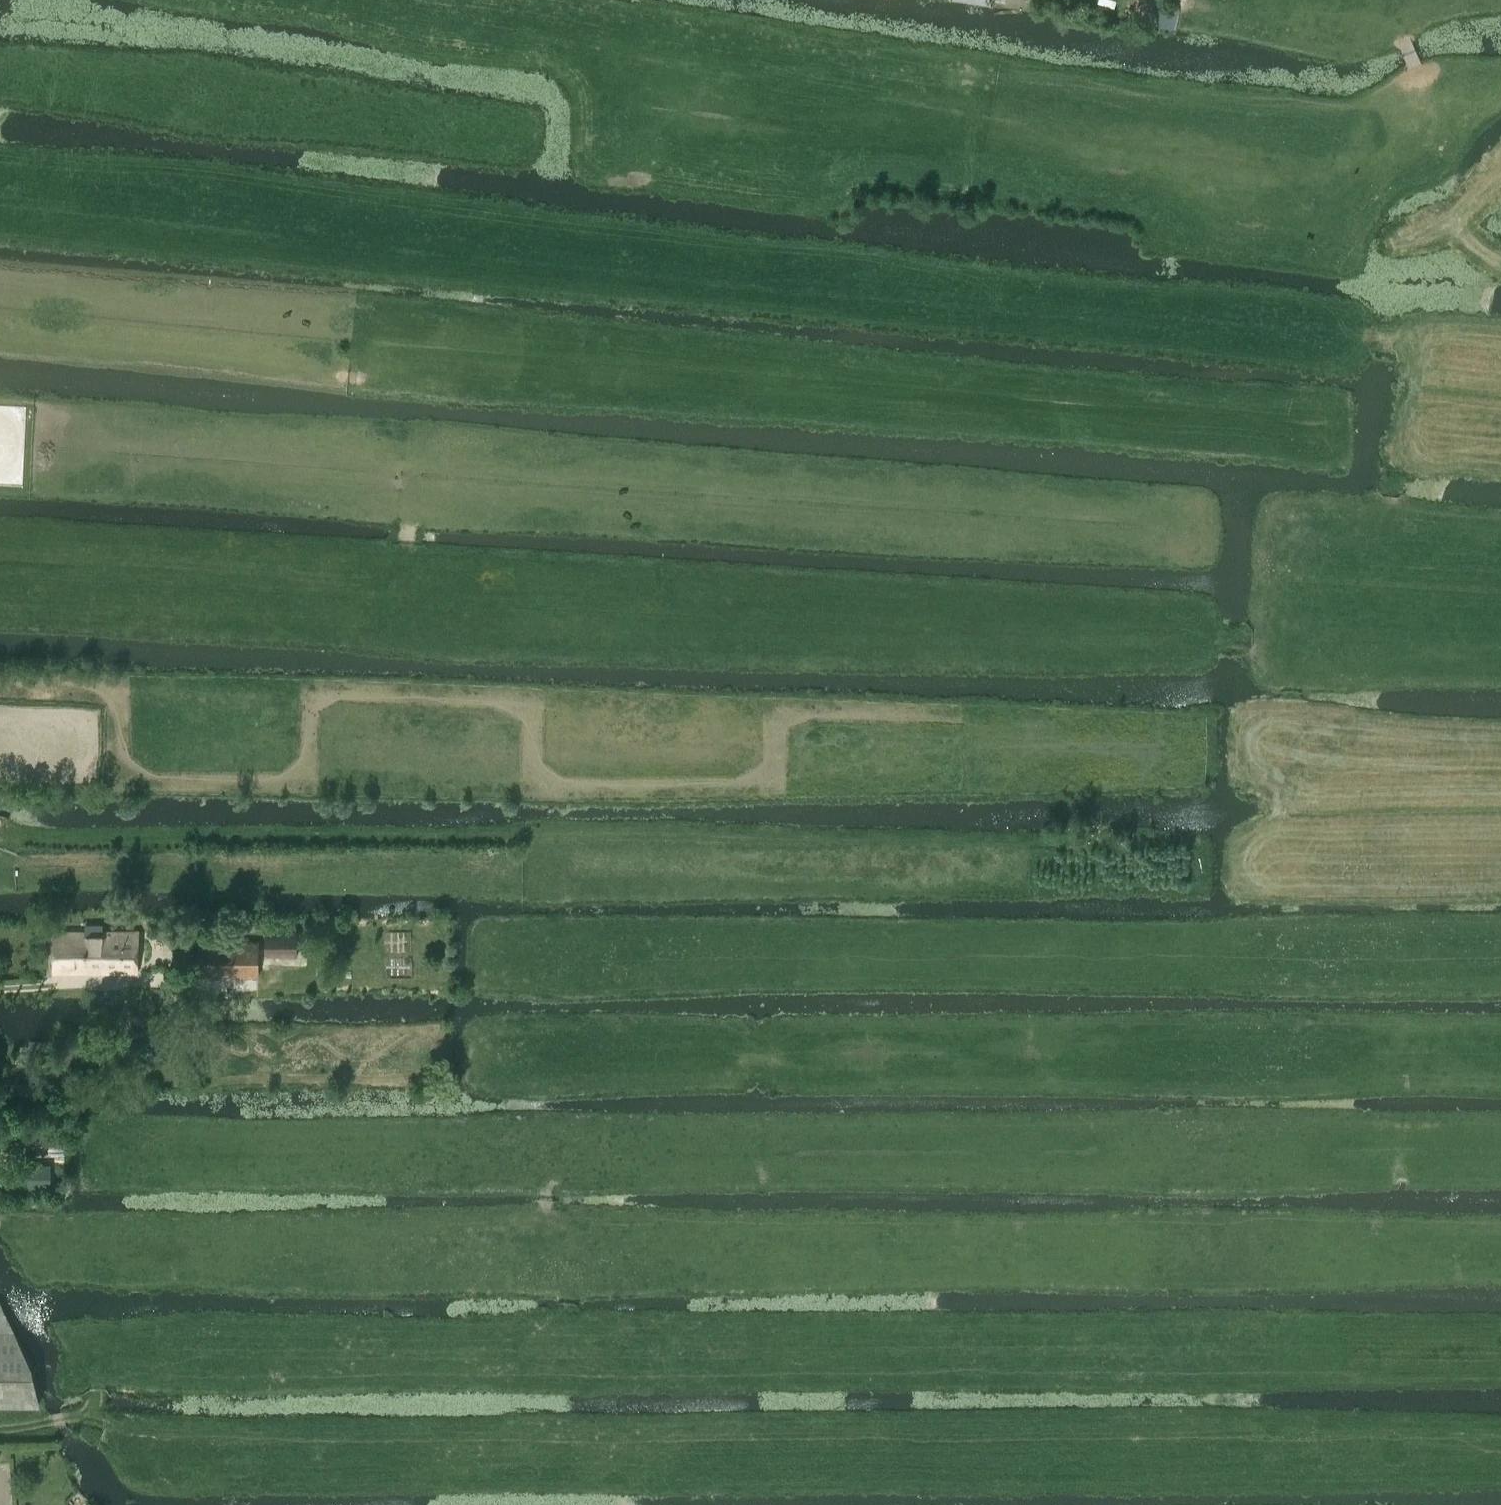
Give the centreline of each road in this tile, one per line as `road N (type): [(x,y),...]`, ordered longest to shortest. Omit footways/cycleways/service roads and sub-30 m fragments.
road 1 (track): [(416,216),(0,167)]

